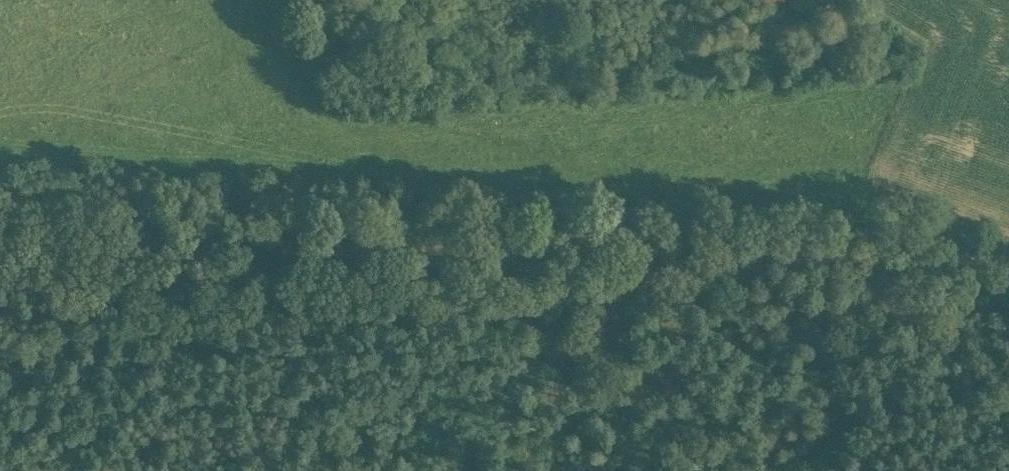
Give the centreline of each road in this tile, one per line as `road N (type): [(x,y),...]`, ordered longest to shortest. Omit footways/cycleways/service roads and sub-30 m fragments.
road 1 (track): [(0,223),(911,245),(1008,256)]

